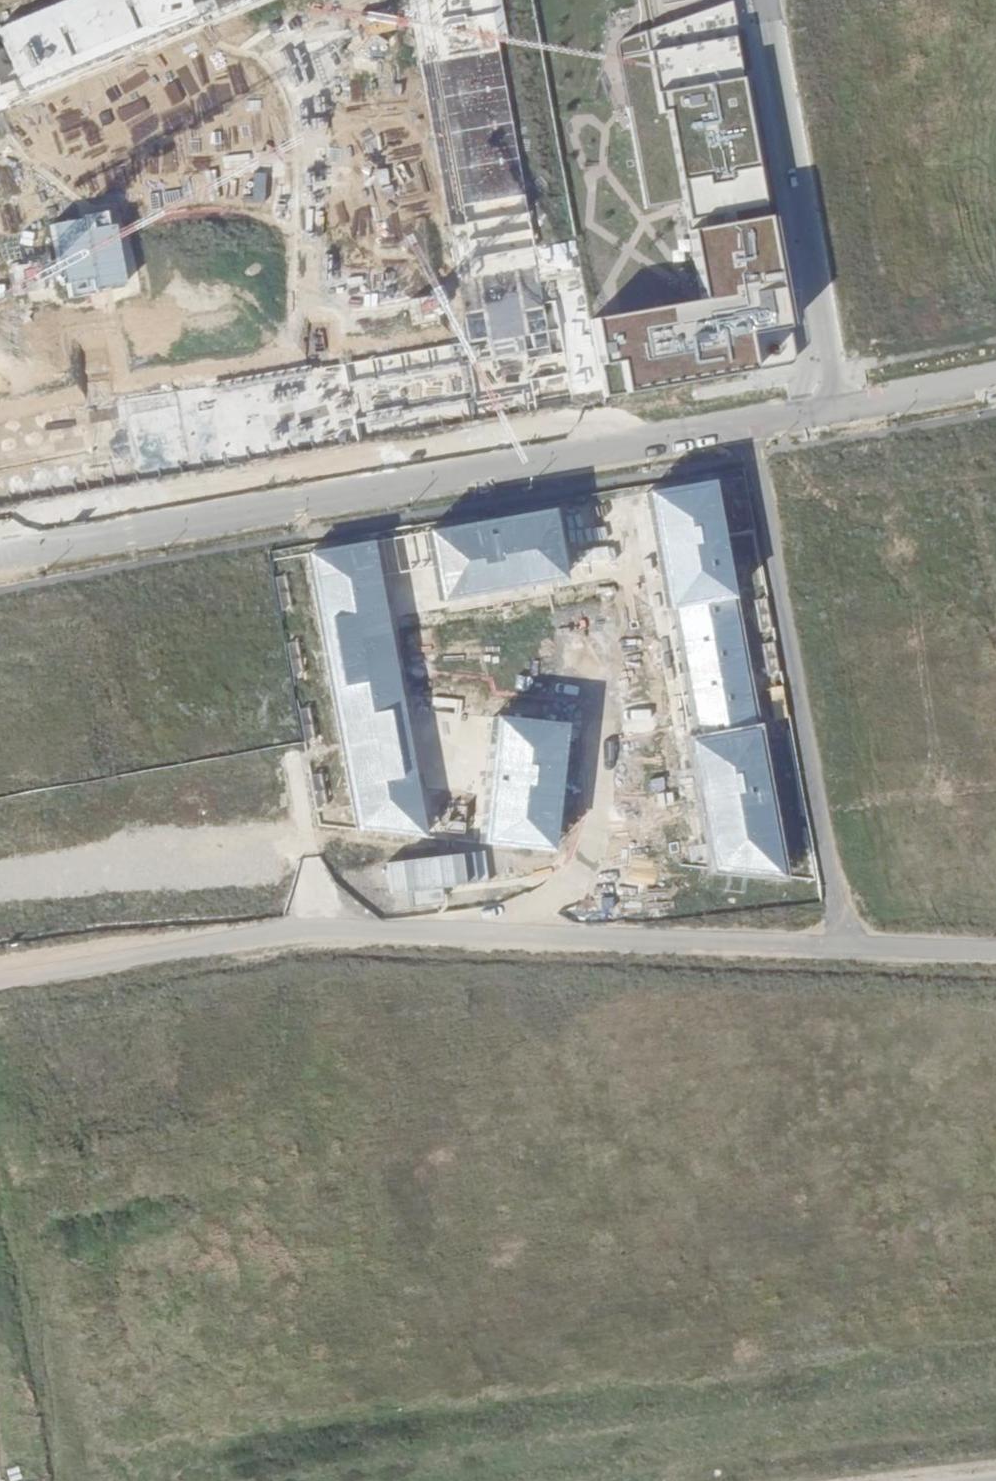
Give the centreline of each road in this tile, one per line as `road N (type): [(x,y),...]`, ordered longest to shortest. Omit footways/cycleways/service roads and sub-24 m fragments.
road 1 (unclassified): [(0,554),(832,410)]
road 2 (residential): [(766,0),(832,410)]
road 3 (unclassified): [(832,410),(995,382)]

